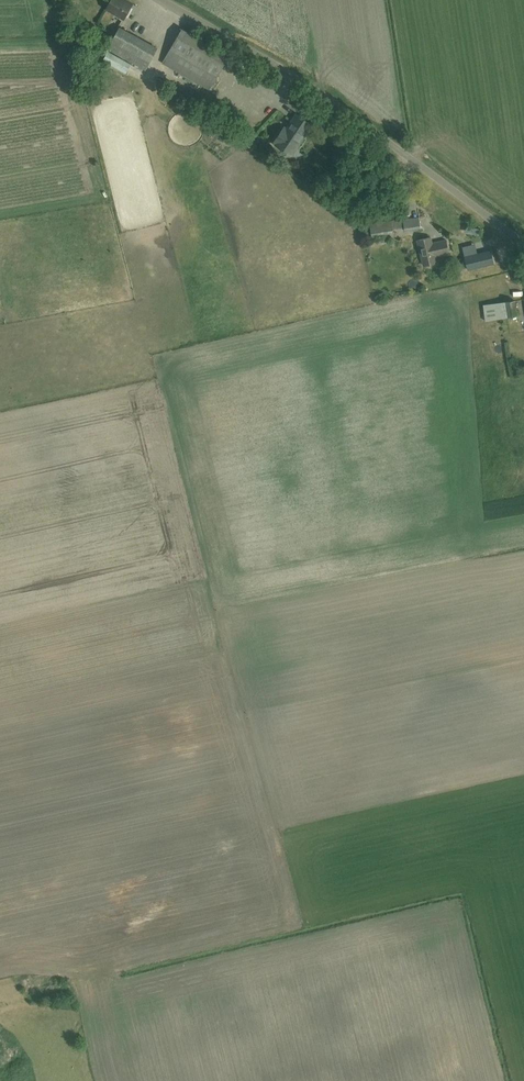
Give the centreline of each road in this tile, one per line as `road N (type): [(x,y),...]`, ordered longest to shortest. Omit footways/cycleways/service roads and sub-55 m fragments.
road 1 (unclassified): [(523,244),(371,128),(165,0)]

